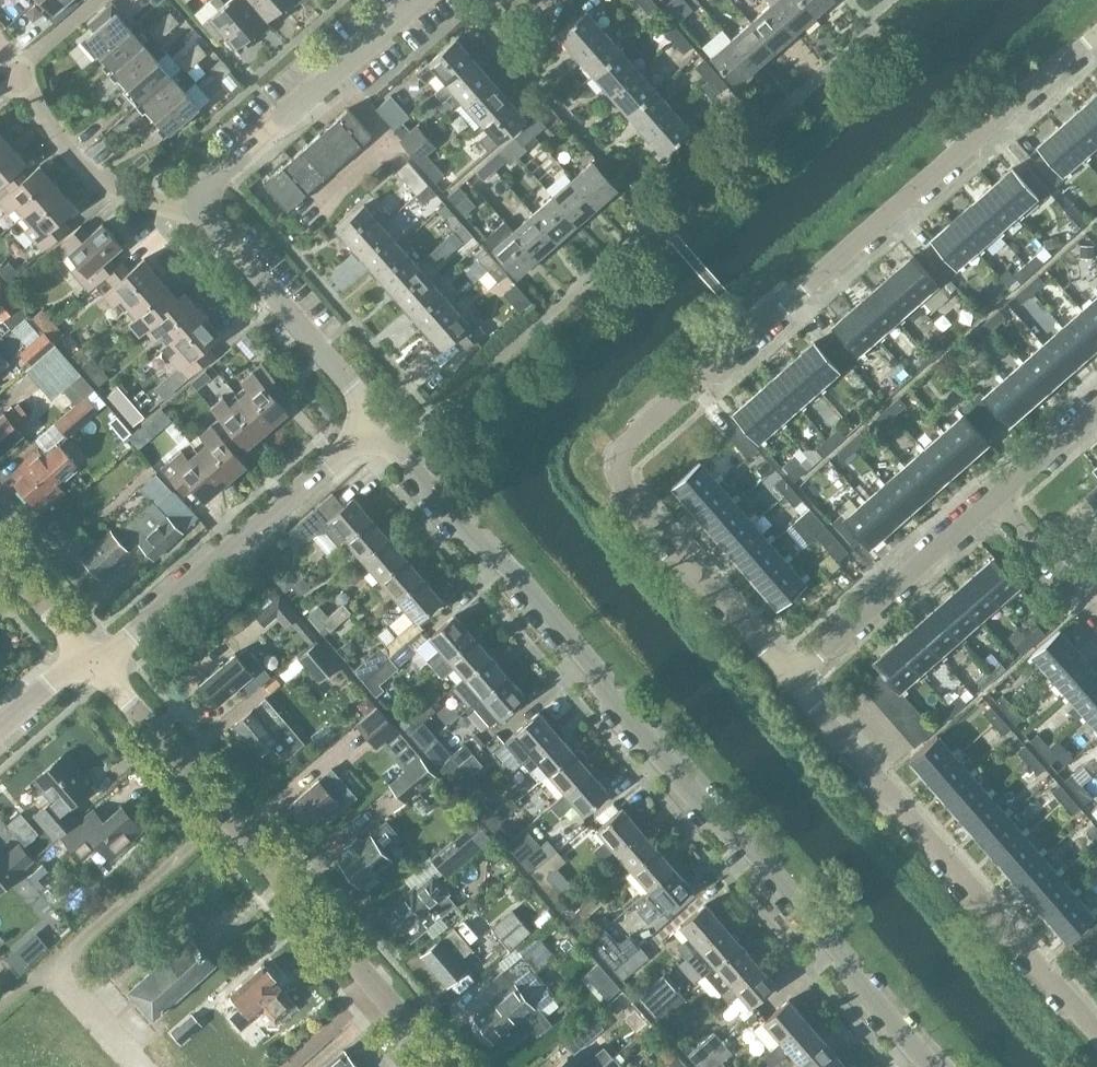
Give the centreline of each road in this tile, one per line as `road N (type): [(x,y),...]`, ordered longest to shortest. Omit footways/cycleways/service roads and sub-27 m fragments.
road 1 (residential): [(798,674),(611,463),(1096,41)]
road 2 (residential): [(368,417),(927,1066)]
road 3 (residential): [(443,1066),(87,662)]
road 4 (residential): [(1096,1032),(798,674)]
road 5 (residential): [(87,662),(368,417)]
road 6 (residential): [(205,219),(218,173),(420,0)]
road 7 (residential): [(205,219),(152,213),(108,187),(0,52)]
road 8 (residential): [(798,674),(1001,501)]
road 9 (residential): [(368,417),(205,219)]
road 10 (residential): [(1001,501),(1096,609)]
road 11 (residential): [(87,662),(0,562)]
road 12 (residential): [(1001,501),(1096,414)]

